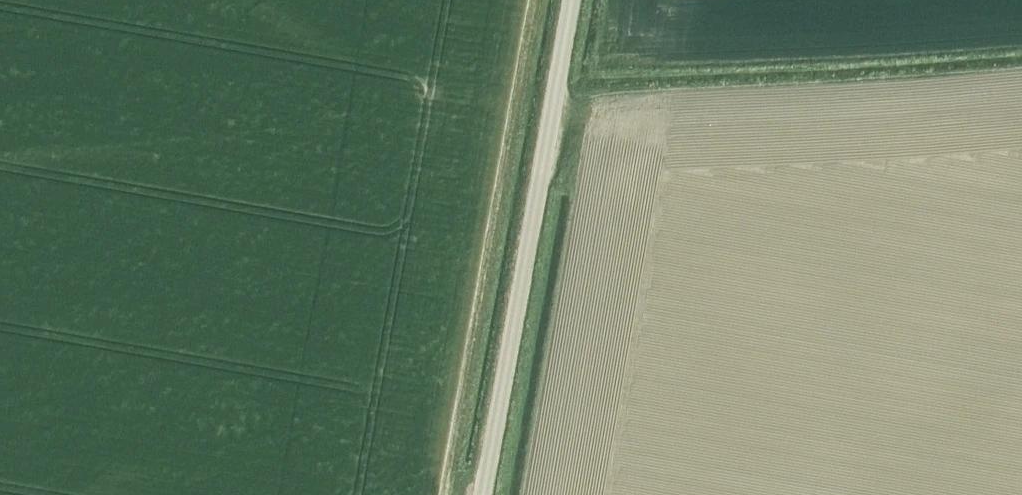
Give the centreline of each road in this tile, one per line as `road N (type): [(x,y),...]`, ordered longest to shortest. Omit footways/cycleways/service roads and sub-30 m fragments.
road 1 (unclassified): [(486,494),(577,0)]

